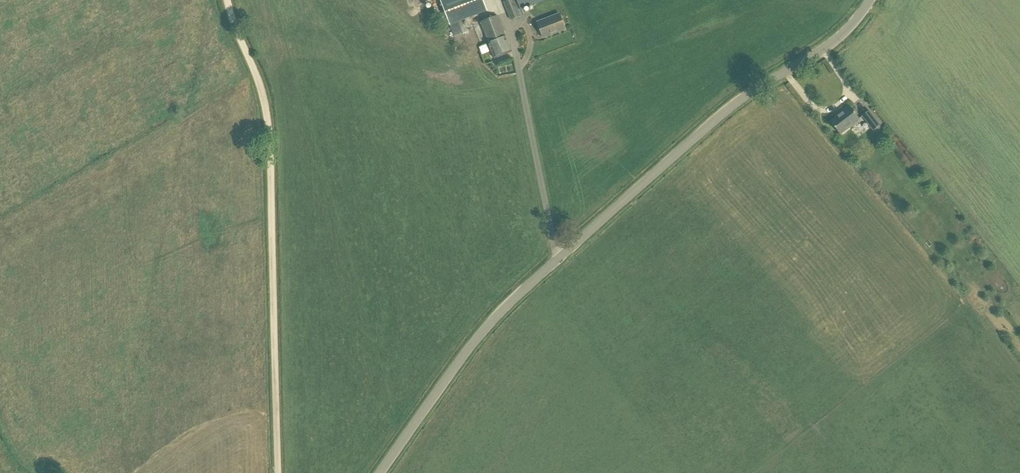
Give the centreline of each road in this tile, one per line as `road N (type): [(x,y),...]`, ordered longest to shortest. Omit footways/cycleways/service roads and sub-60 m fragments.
road 1 (unclassified): [(378,472),(476,333),(742,92),(829,40),(865,0)]
road 2 (track): [(278,472),(267,112),(225,0)]

